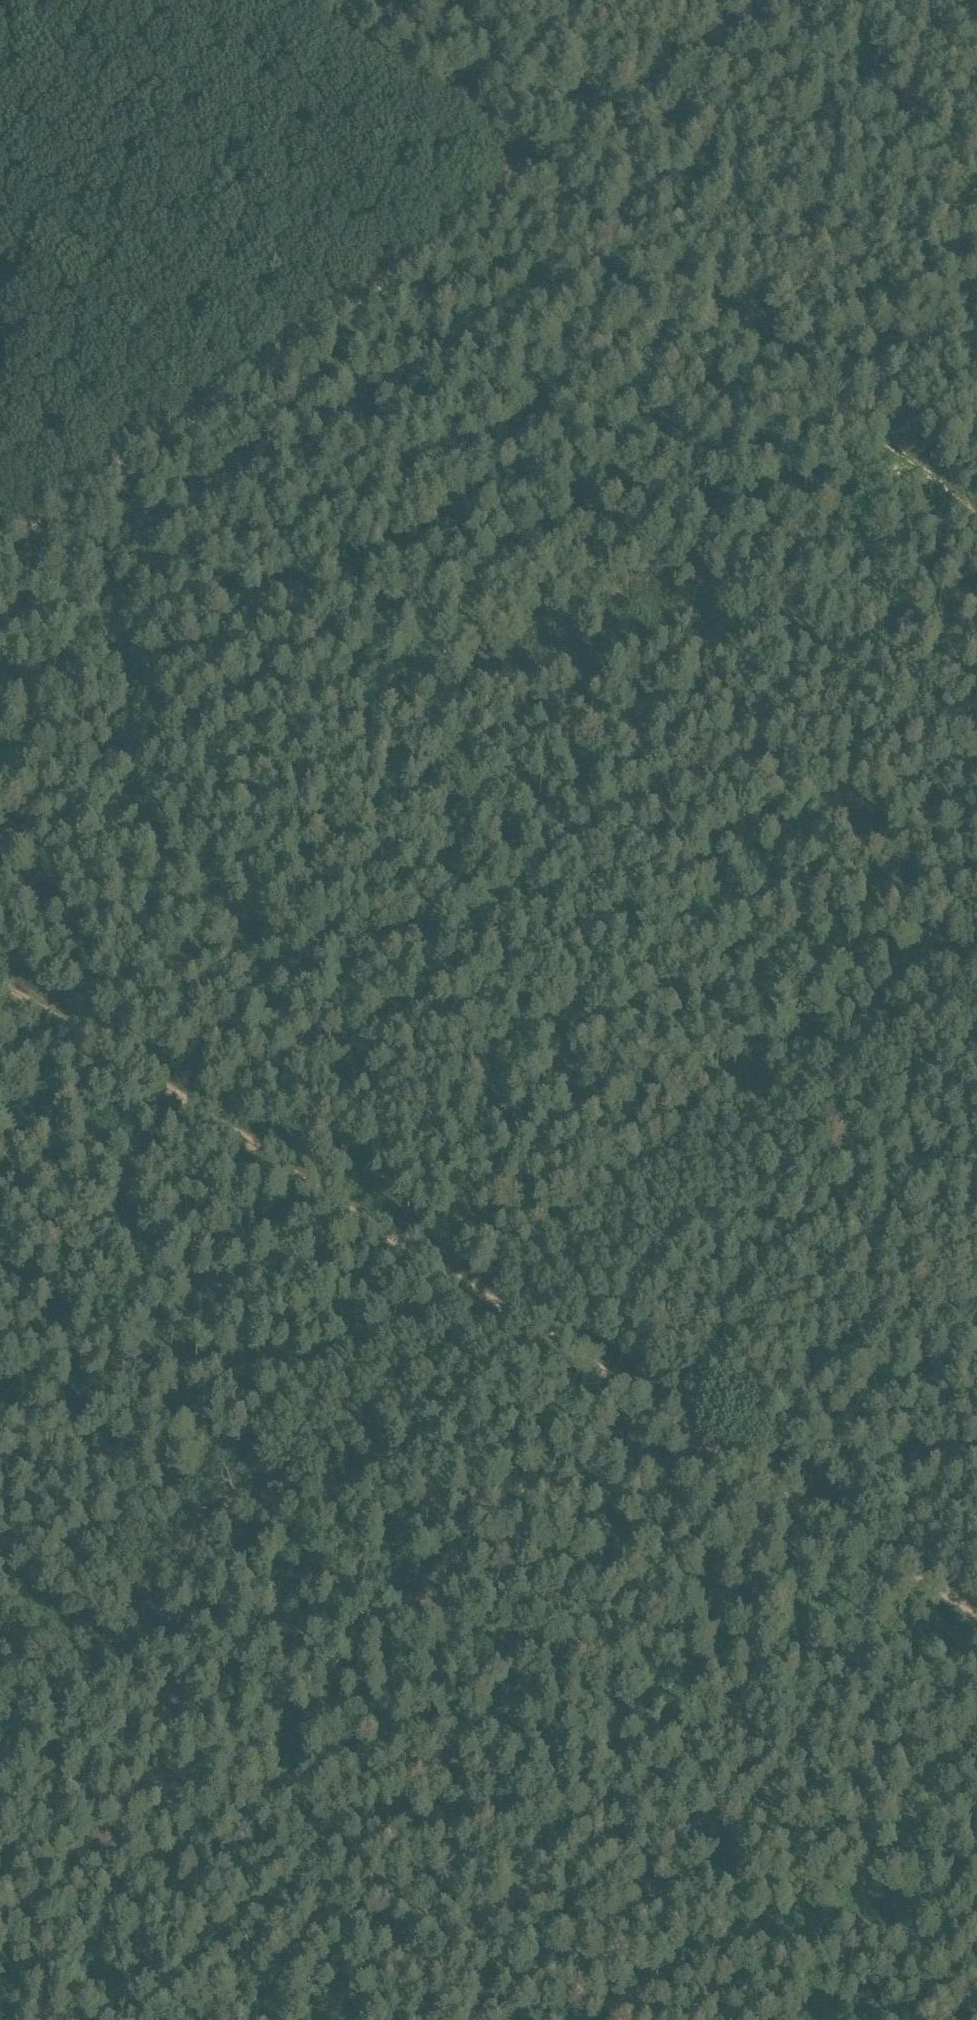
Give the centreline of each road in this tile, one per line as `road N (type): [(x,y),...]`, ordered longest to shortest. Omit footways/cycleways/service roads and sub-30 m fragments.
road 1 (track): [(0,516),(778,0)]
road 2 (track): [(976,505),(251,0)]
road 3 (track): [(976,950),(487,1299)]
road 4 (track): [(487,1299),(0,1650)]
road 5 (track): [(976,1615),(487,1299)]
road 6 (track): [(487,1299),(0,982)]

